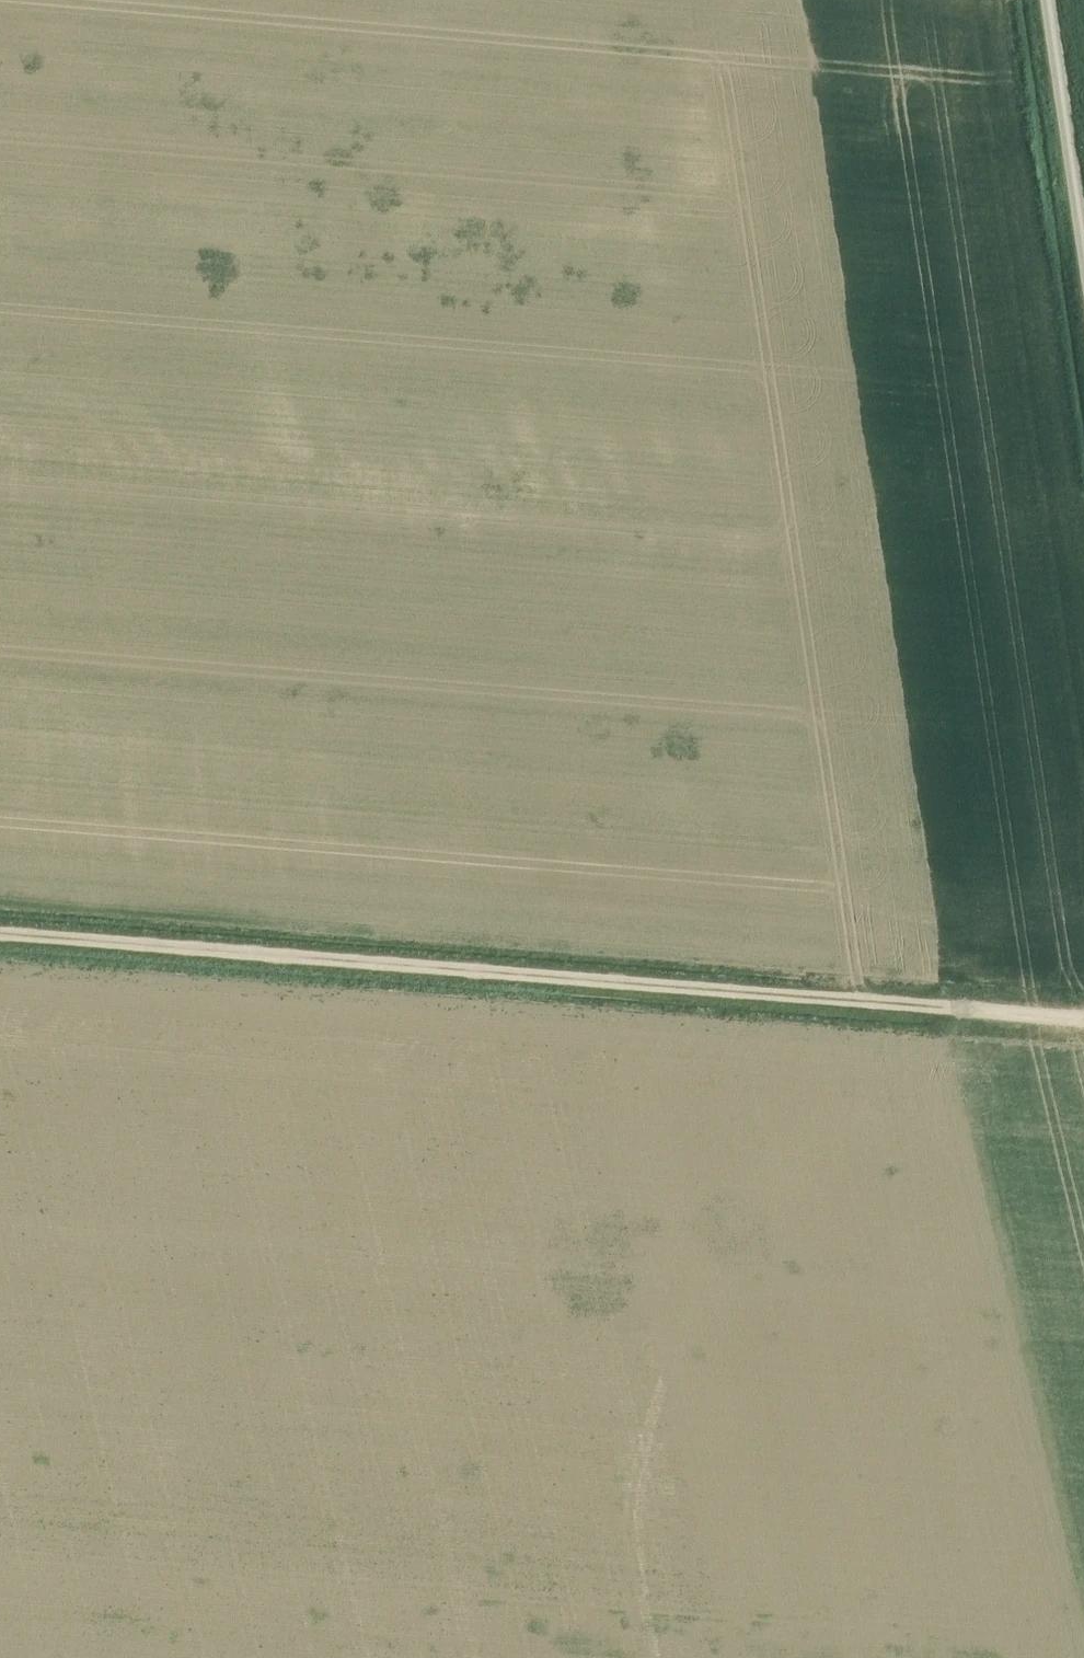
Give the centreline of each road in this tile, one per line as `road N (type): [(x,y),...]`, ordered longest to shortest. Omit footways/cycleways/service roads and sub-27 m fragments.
road 1 (track): [(1083,1022),(0,935)]
road 2 (unclassified): [(1083,256),(1048,0)]

